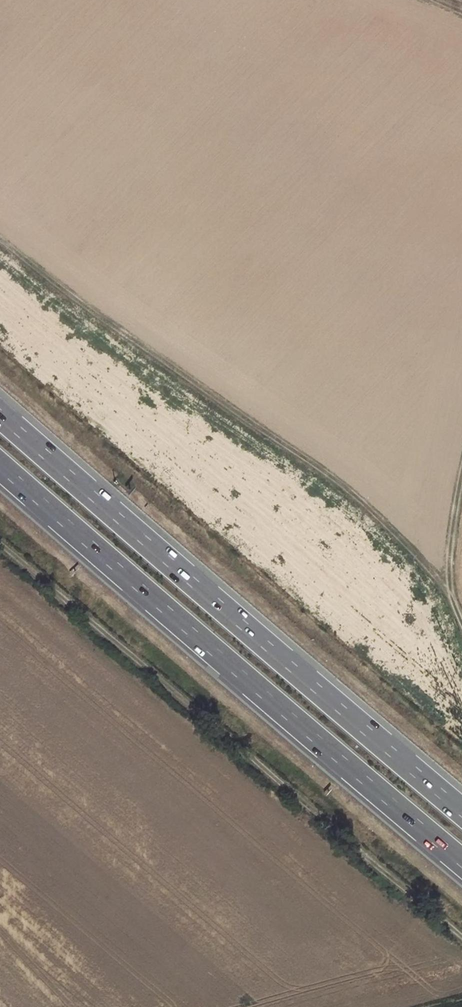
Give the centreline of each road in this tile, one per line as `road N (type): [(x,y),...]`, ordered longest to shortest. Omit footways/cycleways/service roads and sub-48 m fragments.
road 1 (motorway): [(461,812),(0,414)]
road 2 (motorway): [(0,466),(461,863)]
road 3 (track): [(0,545),(461,937)]
road 4 (track): [(449,595),(399,535),(326,471),(0,238)]

